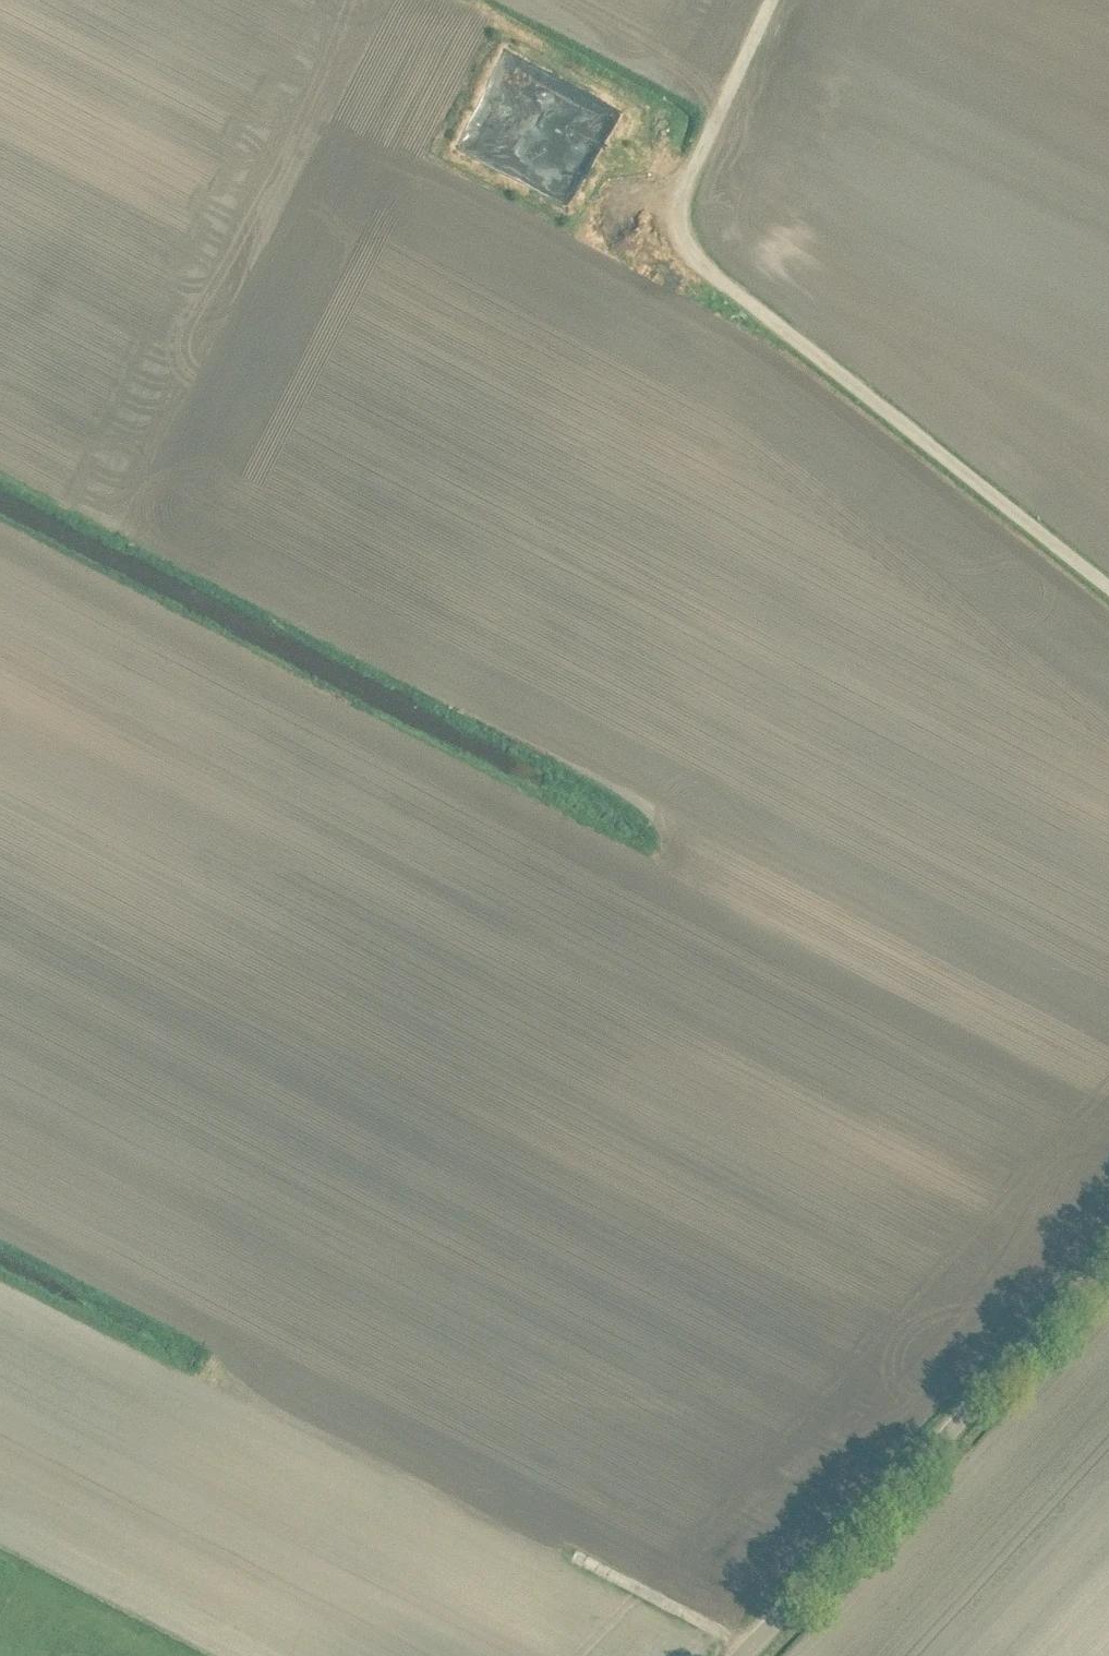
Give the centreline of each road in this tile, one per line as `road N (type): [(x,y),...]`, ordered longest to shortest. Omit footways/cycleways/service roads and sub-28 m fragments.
road 1 (unclassified): [(744,1655),(1108,1264)]

